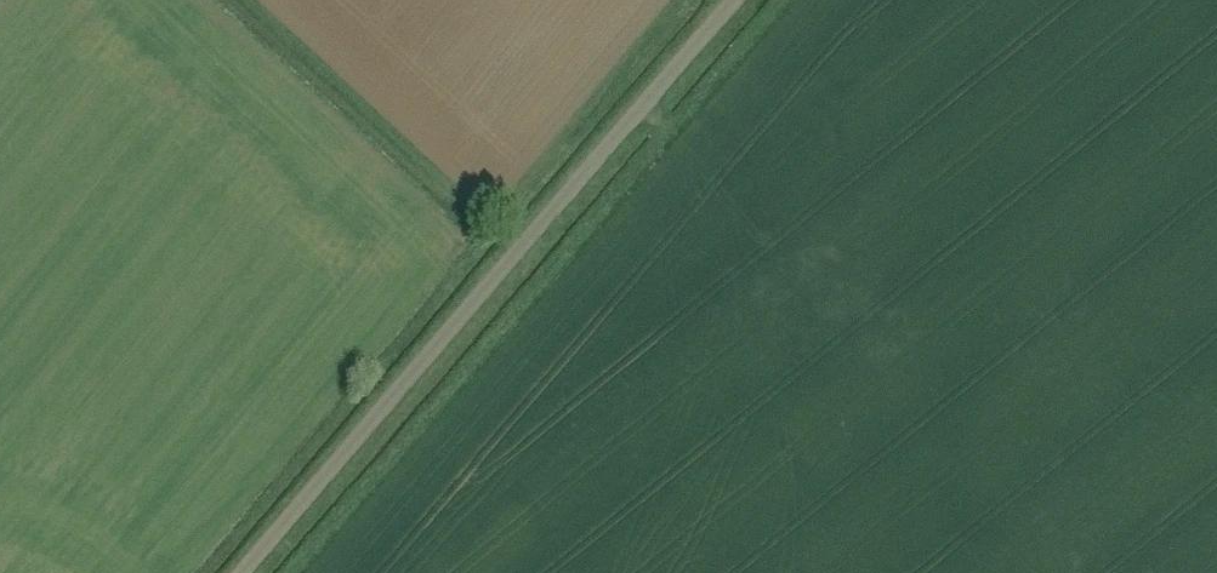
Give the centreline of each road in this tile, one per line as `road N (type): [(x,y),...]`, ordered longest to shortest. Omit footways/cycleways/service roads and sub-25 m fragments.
road 1 (unclassified): [(245,572),(734,0)]

